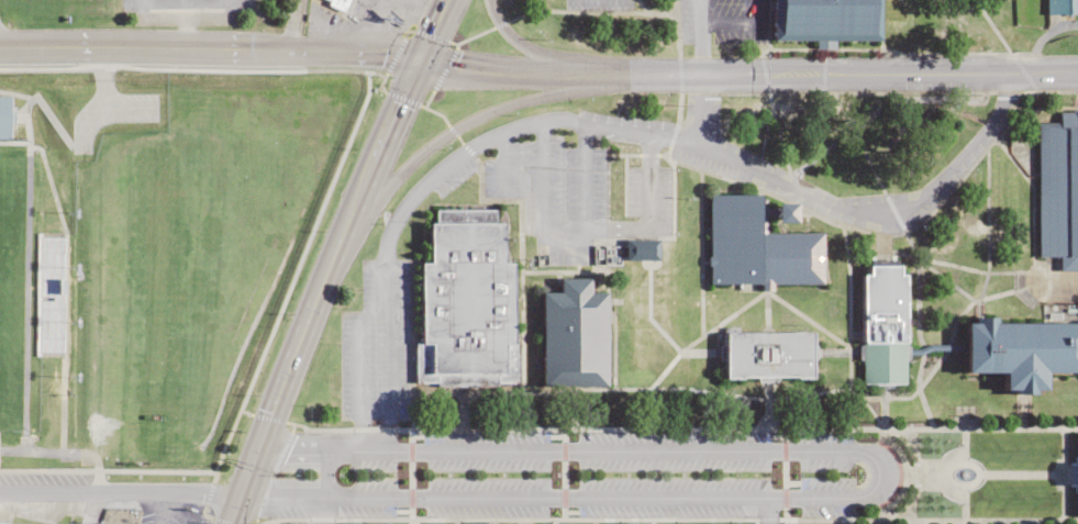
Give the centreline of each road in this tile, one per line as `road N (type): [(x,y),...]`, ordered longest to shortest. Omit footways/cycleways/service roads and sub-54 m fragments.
road 1 (residential): [(237,497),(864,497),(882,475),(857,448),(257,446)]
road 2 (secondary): [(1077,72),(613,76),(509,73),(380,54),(0,50)]
road 3 (residential): [(1013,73),(998,112),(922,196),(897,209),(830,203),(692,144),(564,119),(516,125),(476,144),(415,189),(385,236),(391,447)]
road 4 (secondary): [(227,523),(331,259),(448,0)]
road 5 (secondary): [(331,259),(387,183),(443,135),(514,101),(645,75)]
road 6 (residential): [(0,495),(237,497)]
road 7 (secondary): [(613,76),(518,41),(488,0)]

